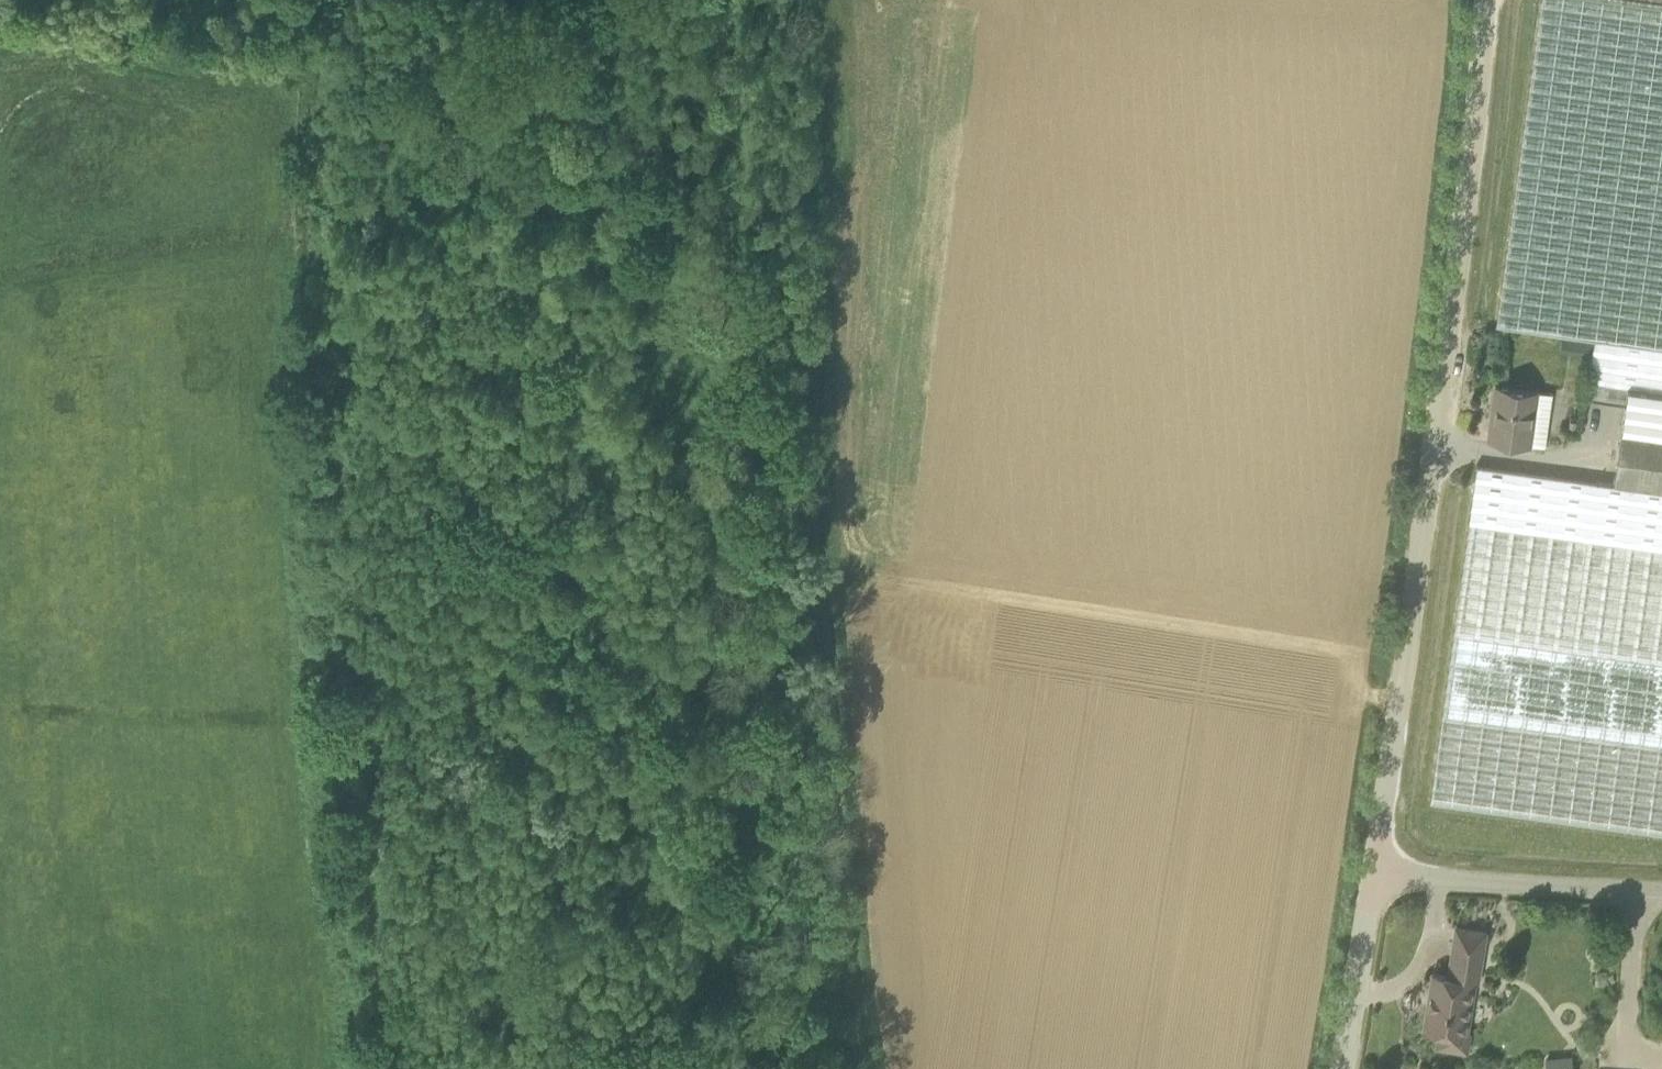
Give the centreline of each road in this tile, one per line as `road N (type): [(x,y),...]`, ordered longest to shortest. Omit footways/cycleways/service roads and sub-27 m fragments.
road 1 (unclassified): [(1372,872),(1451,333),(1486,0)]
road 2 (unclassified): [(1661,890),(1372,872)]
road 3 (unclassified): [(1342,1068),(1372,872)]

